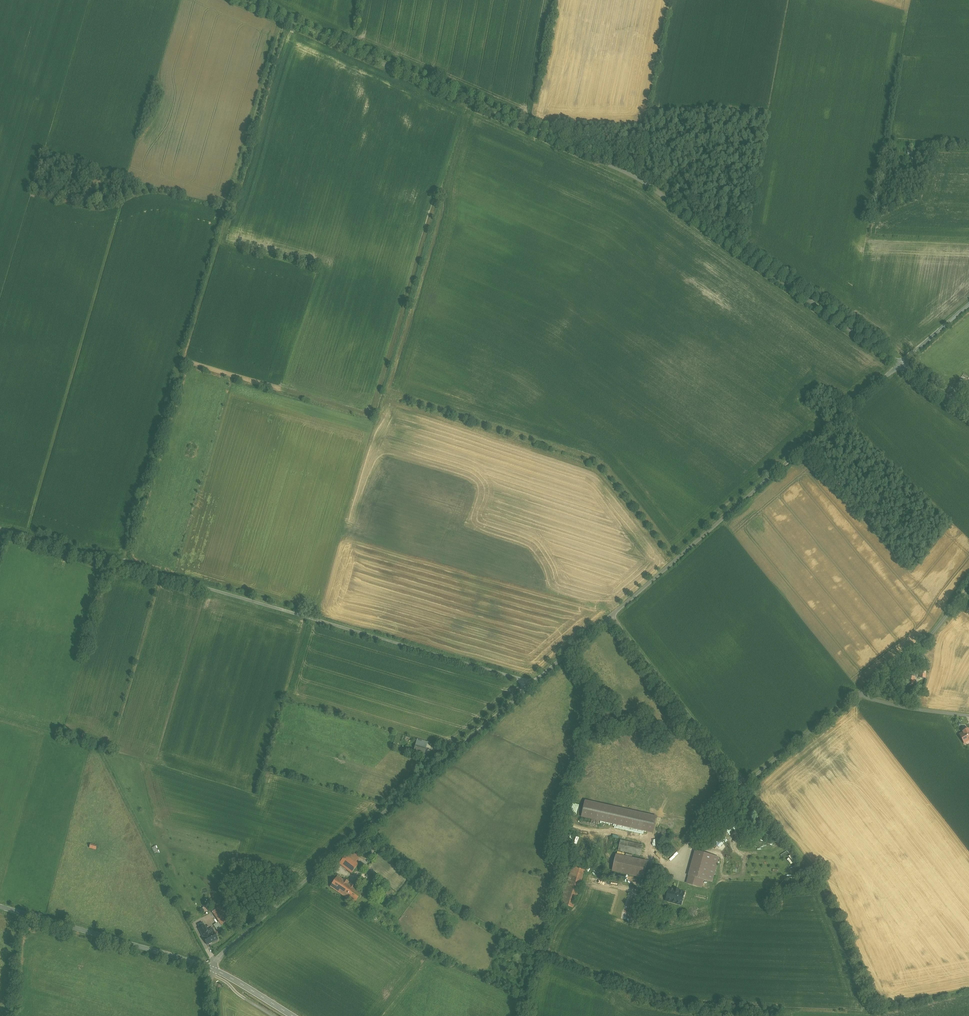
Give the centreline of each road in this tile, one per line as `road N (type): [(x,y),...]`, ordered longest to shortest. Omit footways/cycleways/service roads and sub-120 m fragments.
road 1 (unclassified): [(901,365),(635,178),(239,0)]
road 2 (track): [(286,22),(233,189),(138,566)]
road 3 (unclassified): [(612,616),(228,948),(213,969)]
road 4 (unclassified): [(612,616),(752,779),(929,637),(968,591)]
road 5 (track): [(138,566),(533,683)]
road 6 (unclassified): [(901,365),(612,616)]
road 7 (tertiary): [(213,969),(0,905)]
road 8 (track): [(0,527),(138,566)]

